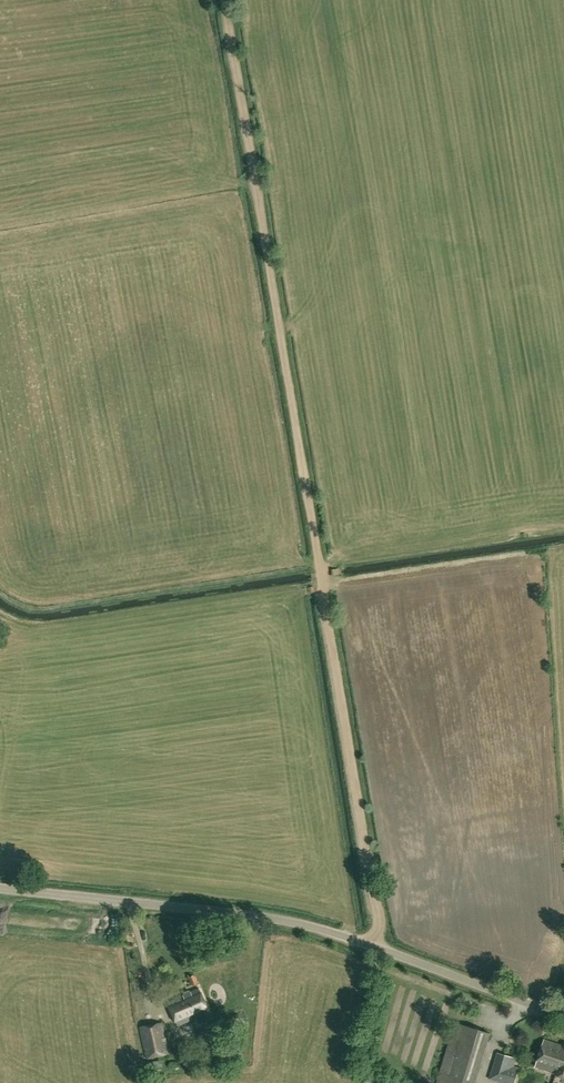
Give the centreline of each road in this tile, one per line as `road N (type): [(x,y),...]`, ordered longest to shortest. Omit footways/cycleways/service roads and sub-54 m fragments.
road 1 (track): [(372,946),(379,917),(226,0)]
road 2 (unclassified): [(563,1017),(372,946),(265,917),(0,889)]

